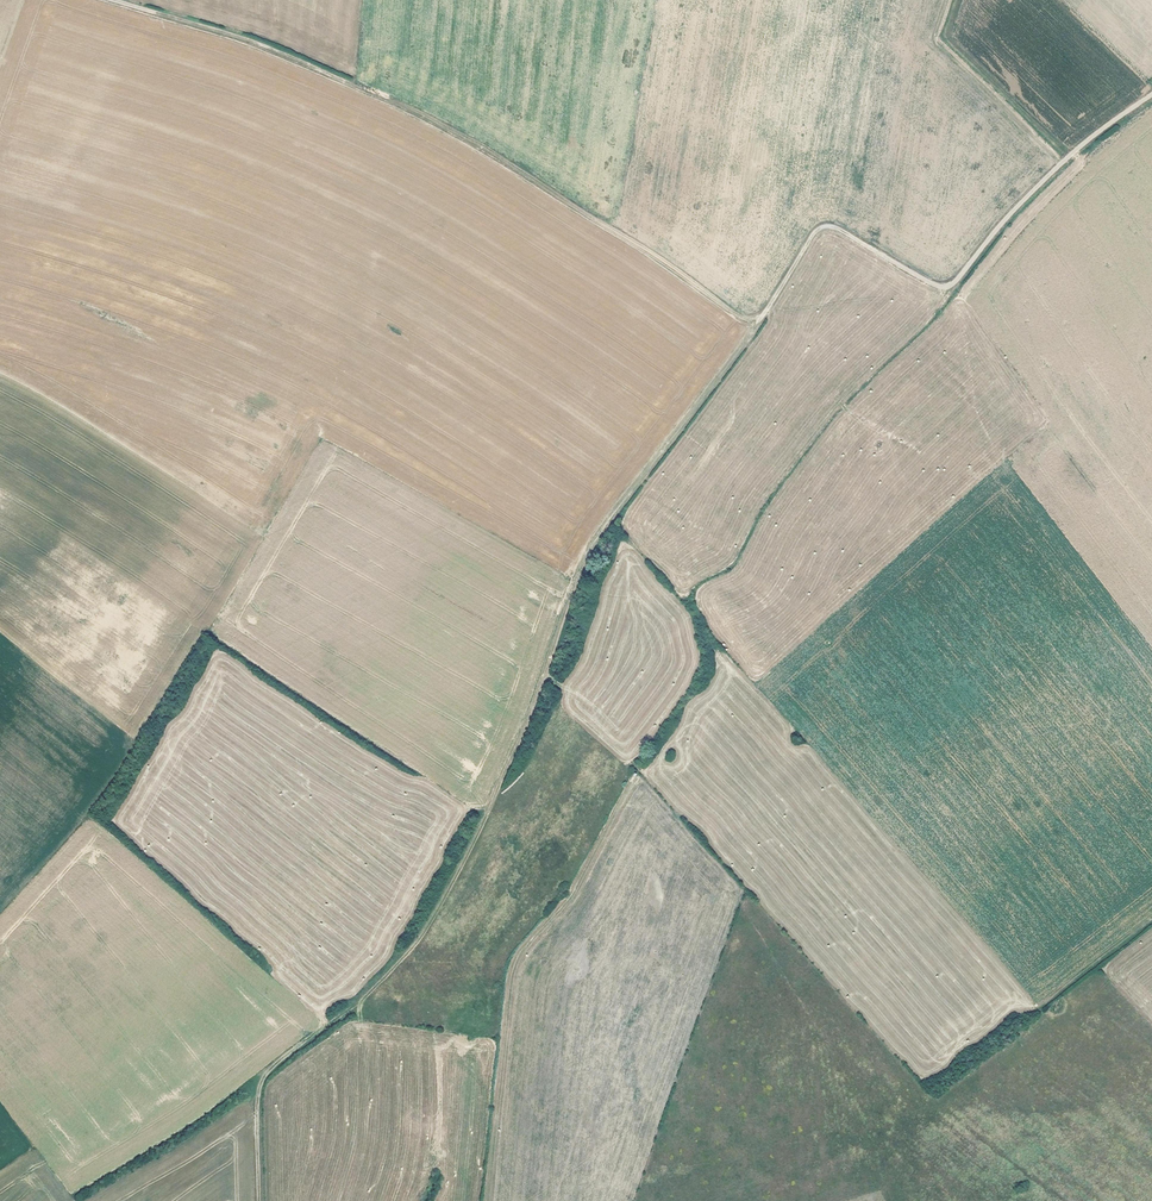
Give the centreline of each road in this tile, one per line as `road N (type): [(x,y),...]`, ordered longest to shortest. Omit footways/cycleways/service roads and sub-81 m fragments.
road 1 (track): [(117,0),(259,44),(380,94),(495,156),(749,316),(774,300),(825,226),(932,282),(952,283),(1039,185),(1151,94)]
road 2 (track): [(259,1200),(262,1080),(373,990),(429,925),(481,828),(590,546),(774,300)]

